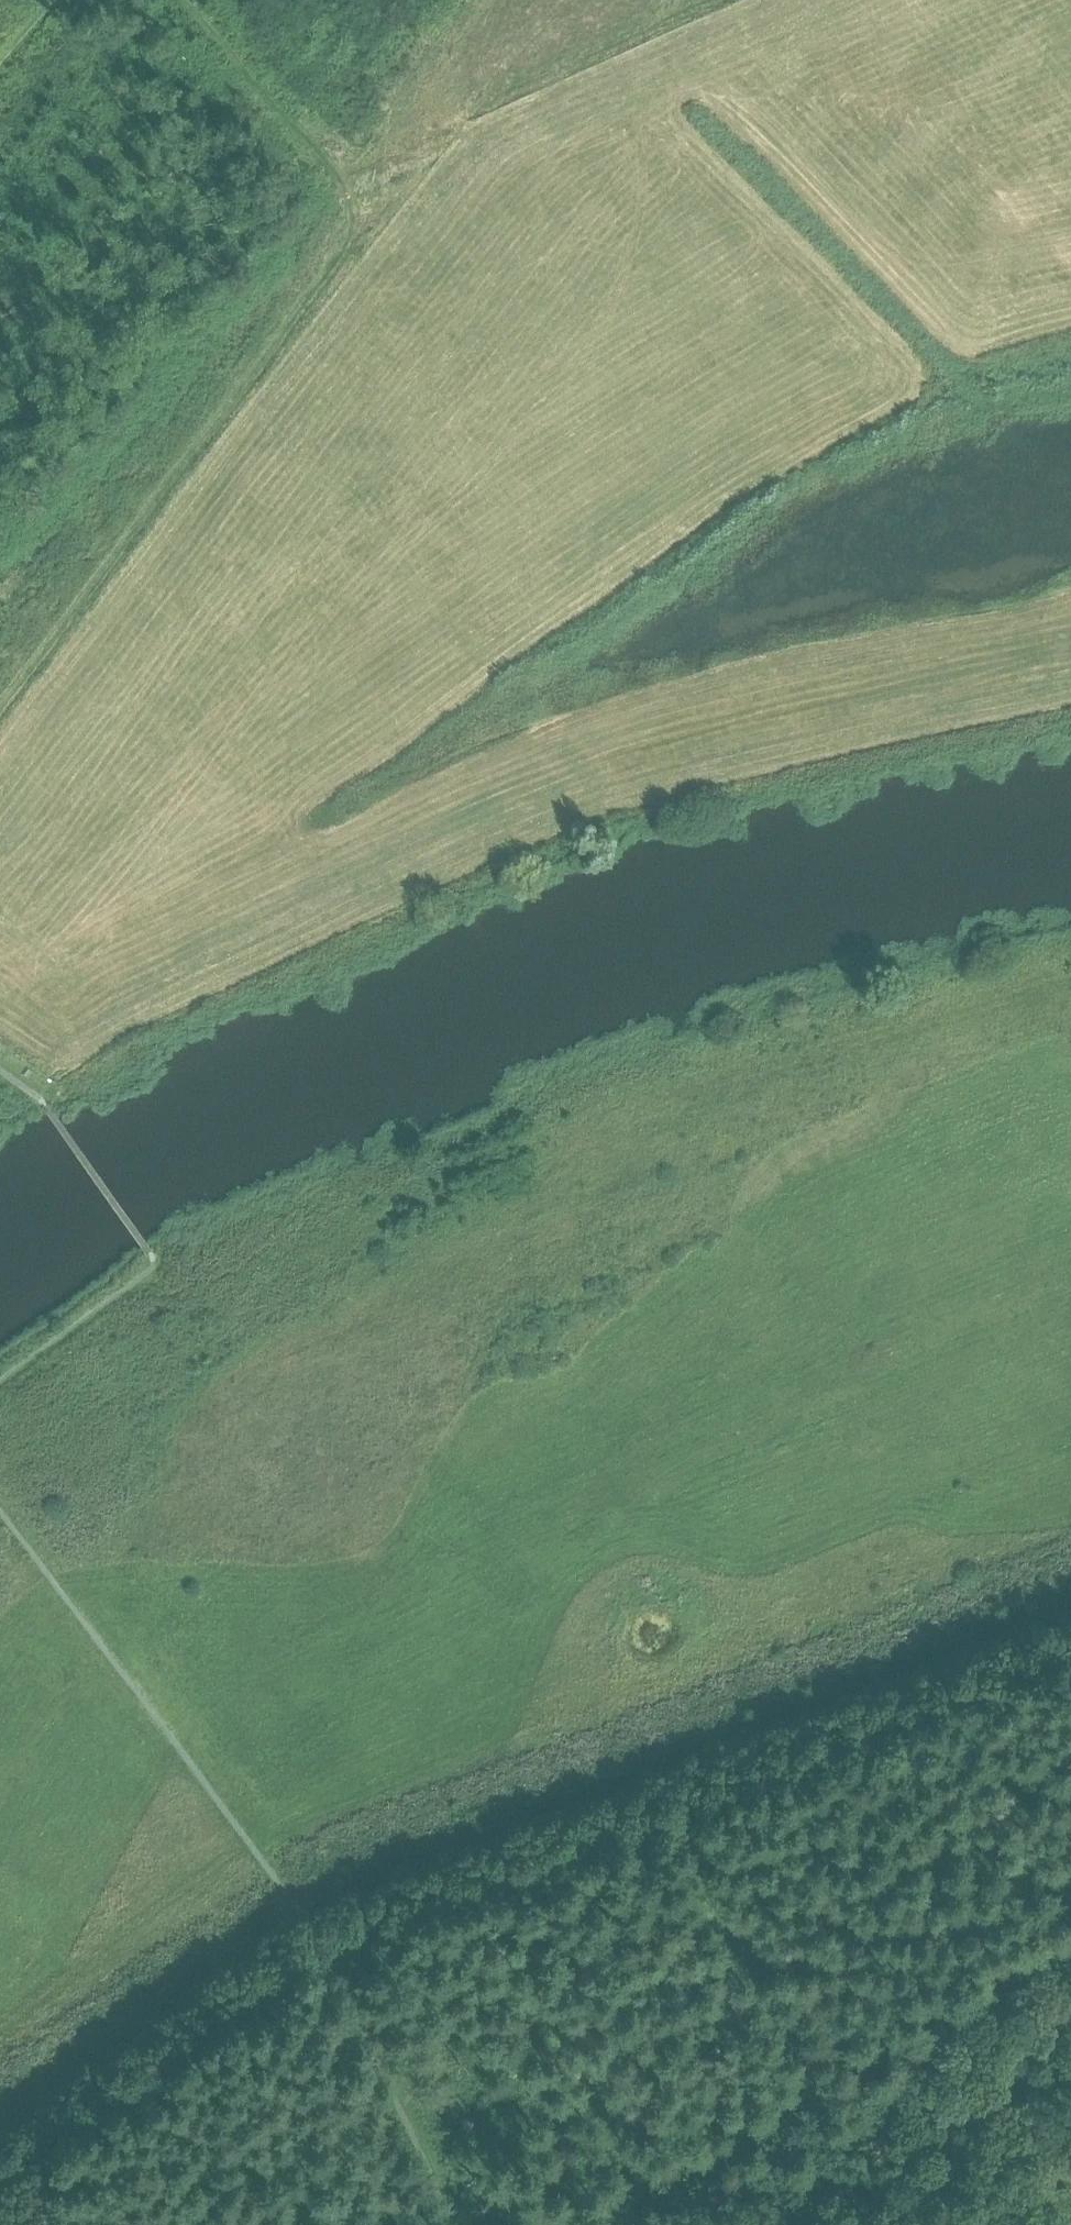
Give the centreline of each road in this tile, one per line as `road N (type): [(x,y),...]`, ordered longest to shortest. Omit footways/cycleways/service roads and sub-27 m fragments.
road 1 (track): [(0,517),(319,213),(773,0)]

